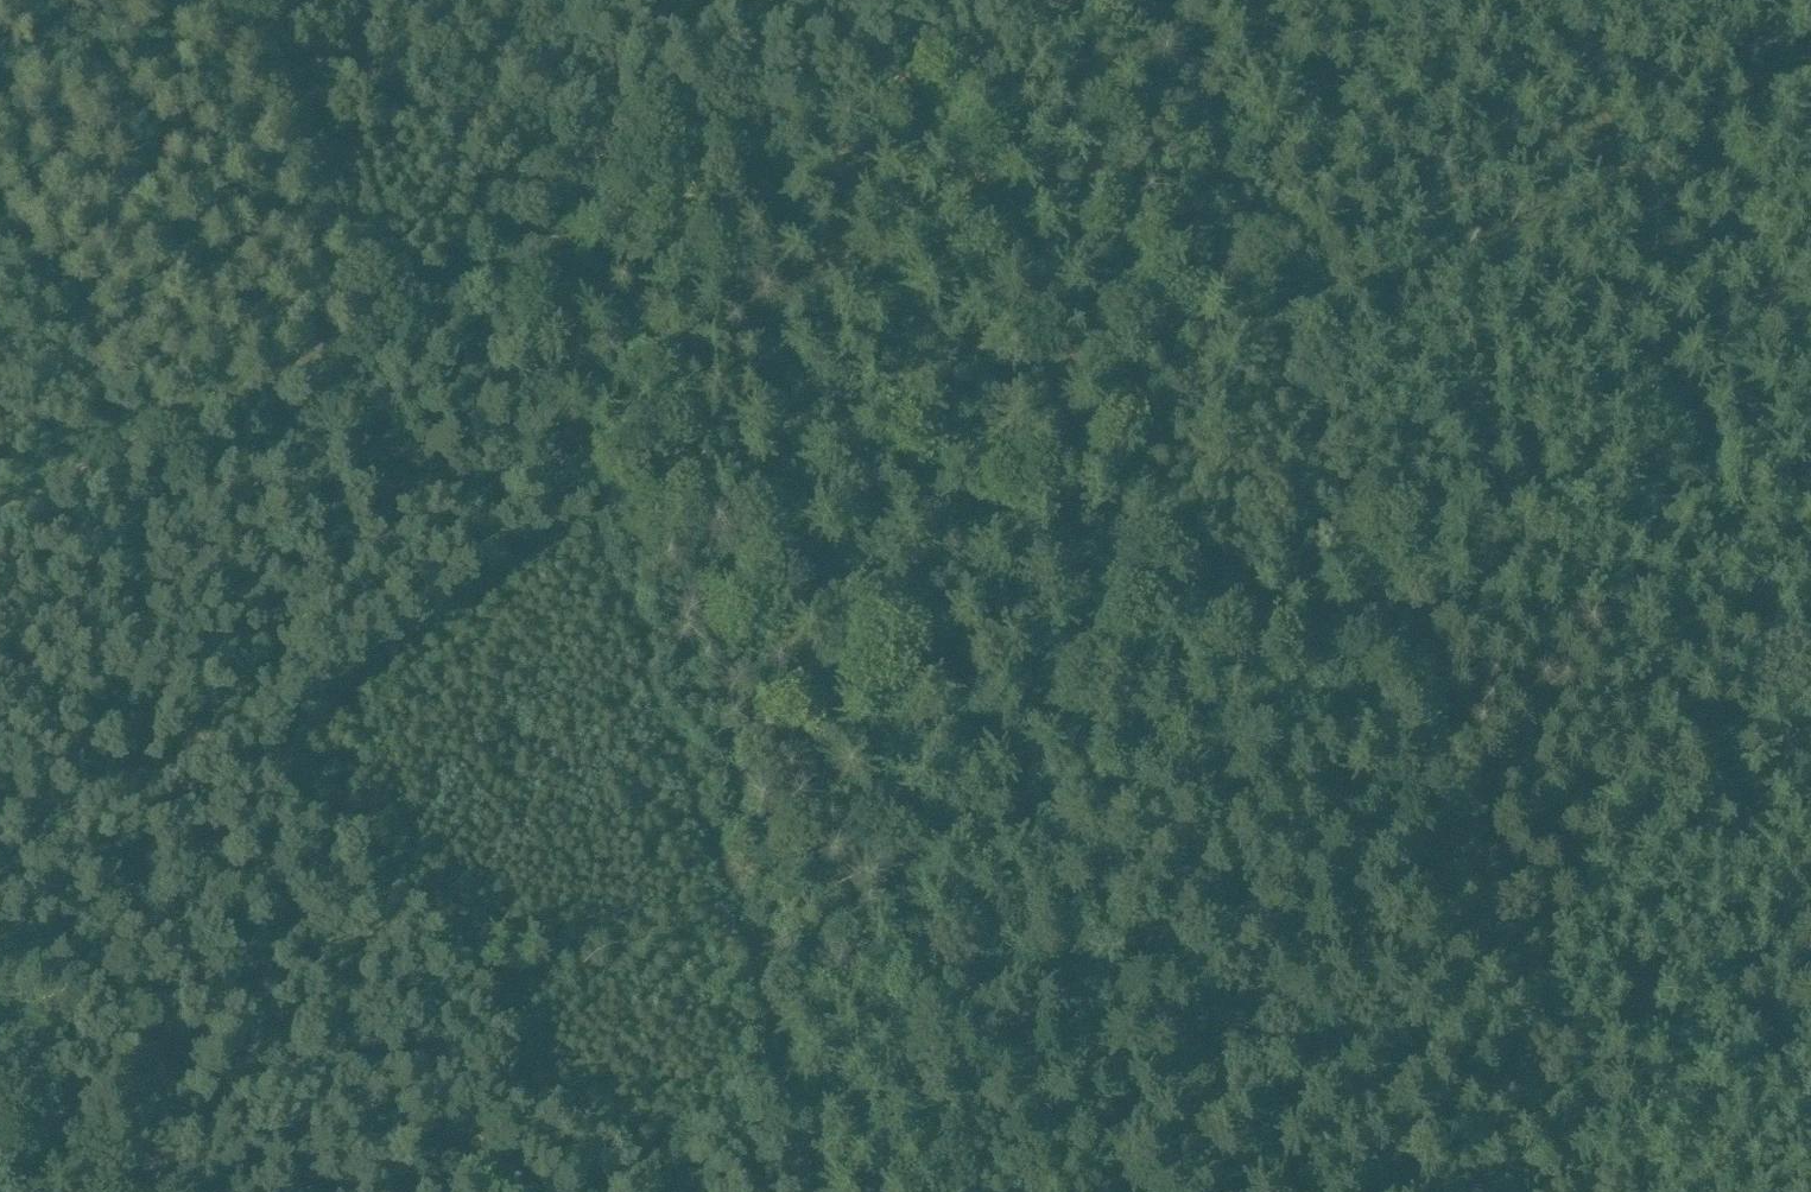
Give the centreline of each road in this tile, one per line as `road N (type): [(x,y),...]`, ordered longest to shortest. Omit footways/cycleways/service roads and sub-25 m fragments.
road 1 (track): [(0,514),(1079,0)]
road 2 (tertiary): [(95,1191),(0,1078)]

